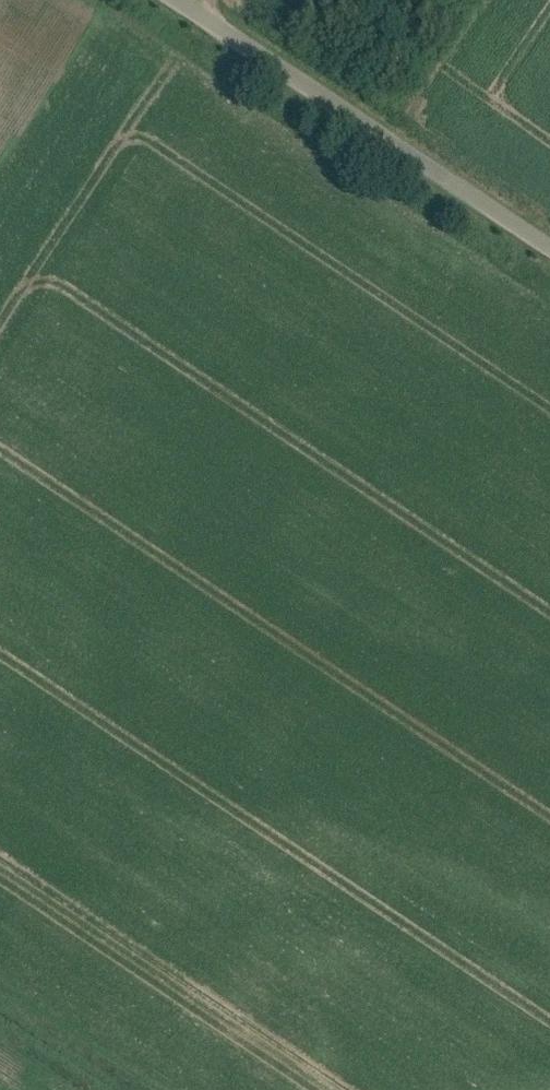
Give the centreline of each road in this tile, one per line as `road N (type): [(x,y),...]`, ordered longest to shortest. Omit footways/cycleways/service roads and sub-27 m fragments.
road 1 (unclassified): [(174,0),(549,250)]

